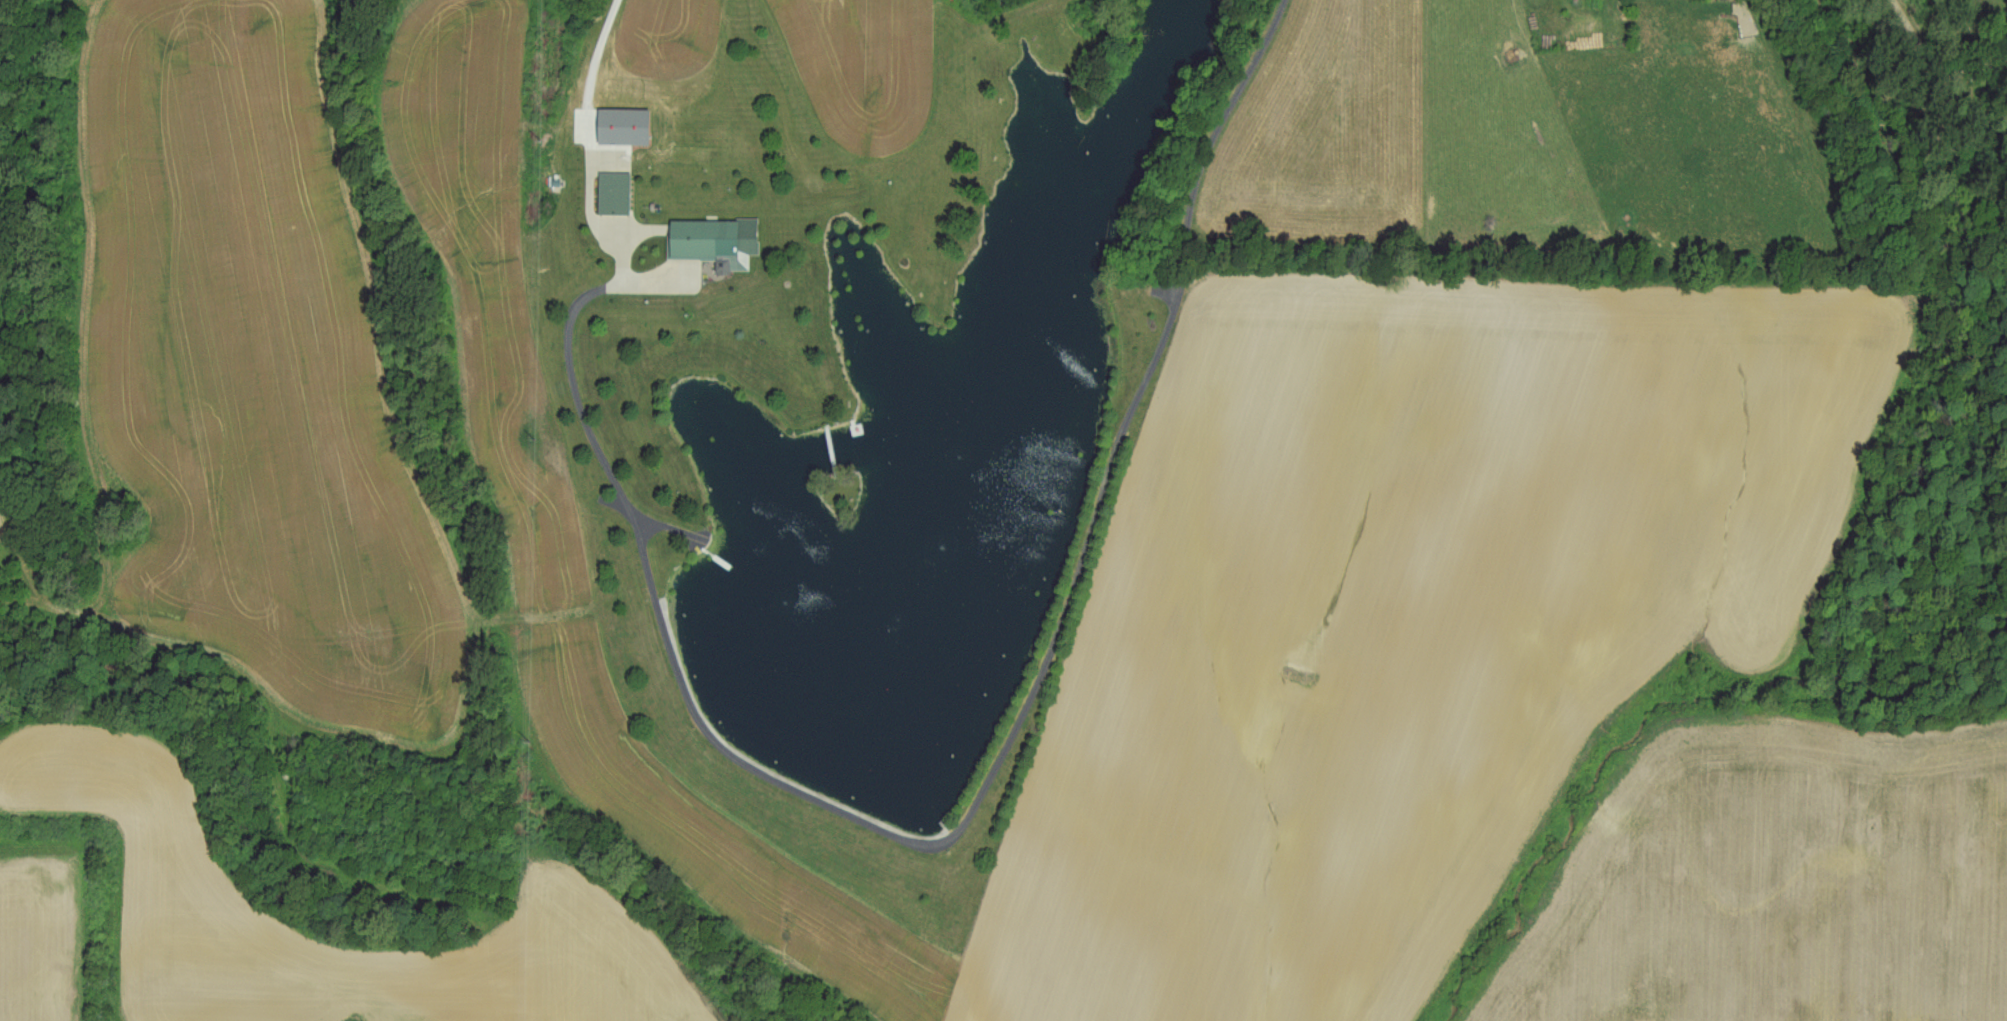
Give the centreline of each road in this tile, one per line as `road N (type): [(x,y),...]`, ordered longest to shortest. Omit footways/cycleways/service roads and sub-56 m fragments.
road 1 (residential): [(1284,0),(1211,145),(1183,241)]

